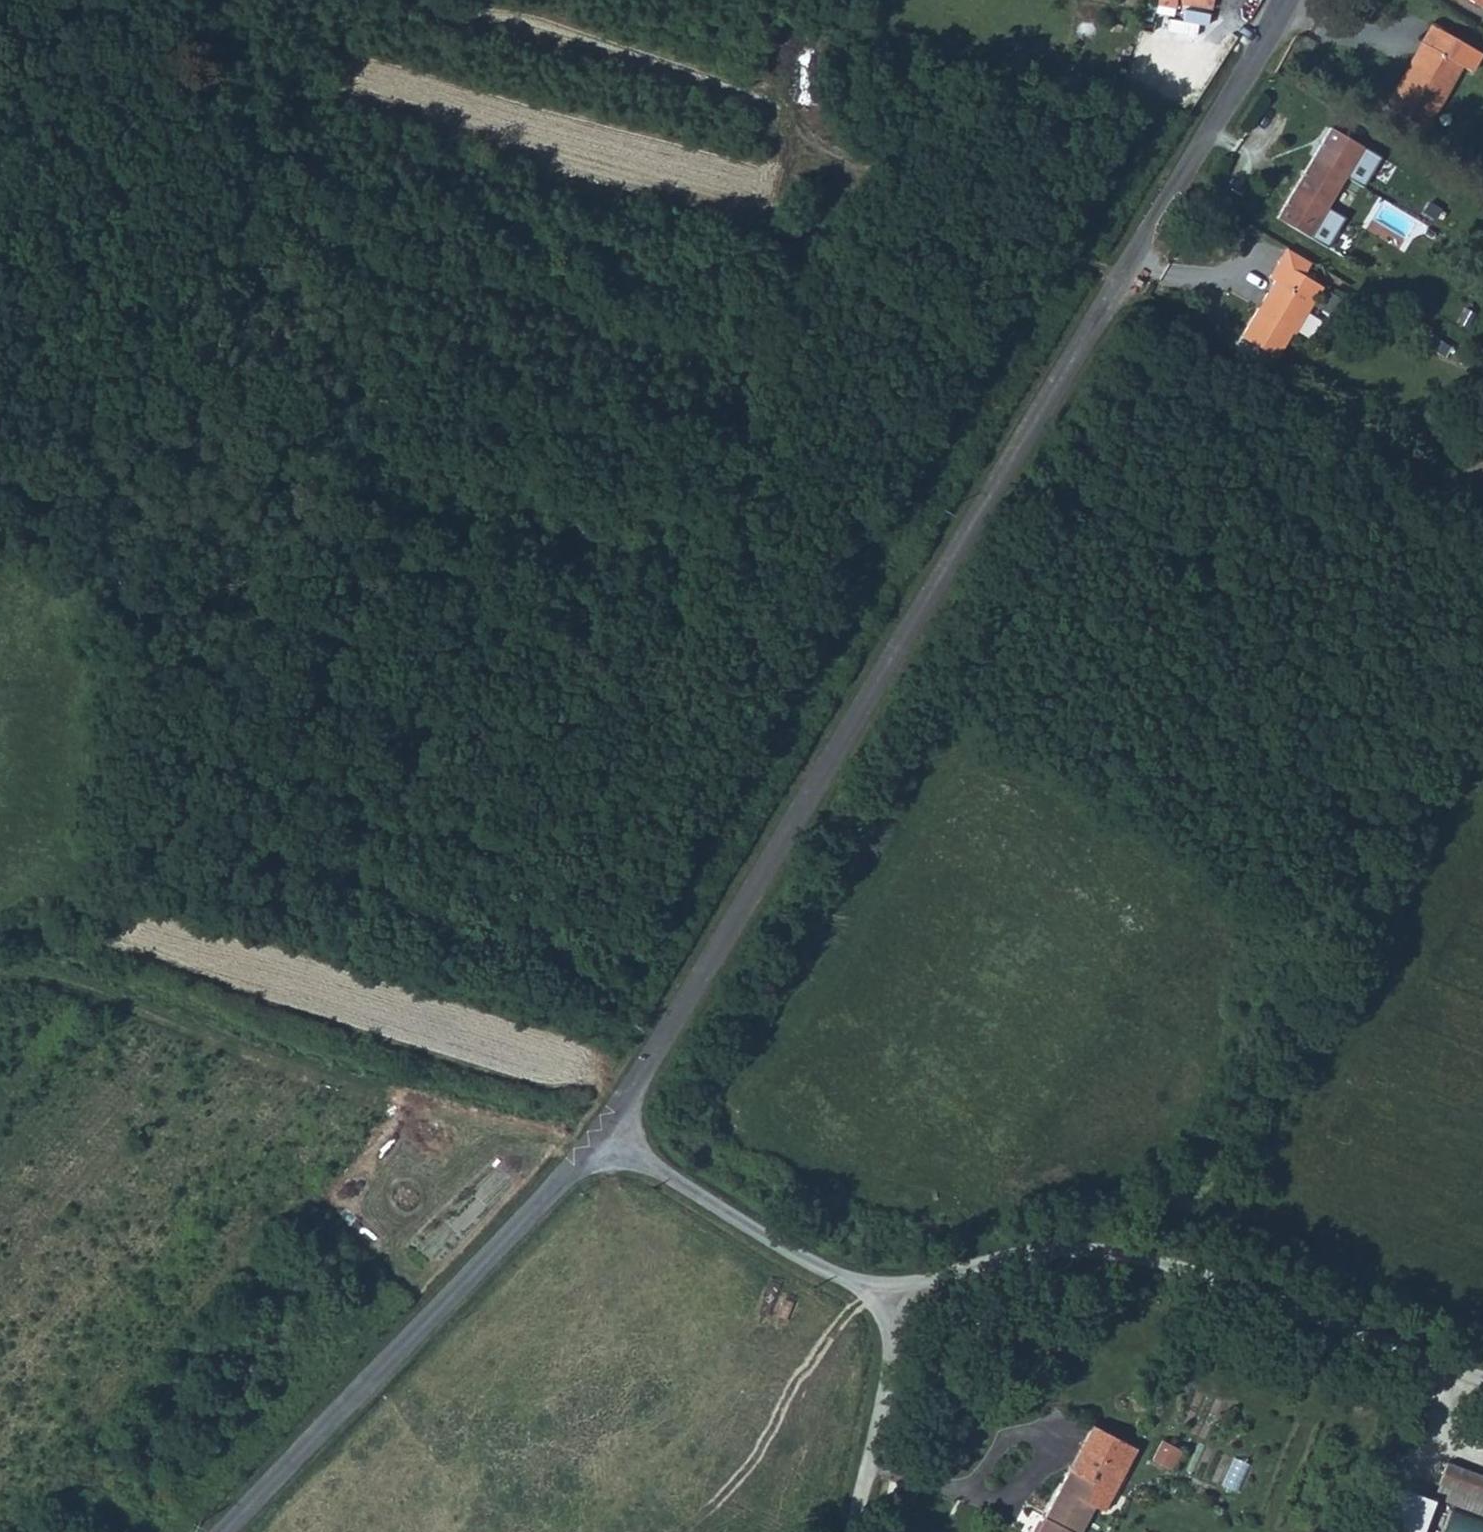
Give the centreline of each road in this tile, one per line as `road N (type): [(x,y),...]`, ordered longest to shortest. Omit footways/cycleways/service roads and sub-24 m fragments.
road 1 (unclassified): [(602,1133),(934,581),(1045,416),(1289,0)]
road 2 (unclassified): [(887,1298),(1080,1258),(1210,1281),(1482,1385)]
road 3 (unclassified): [(220,1531),(602,1133)]
road 4 (unclassified): [(602,1133),(779,1249),(887,1298)]
road 5 (unclassified): [(847,1531),(887,1298)]

